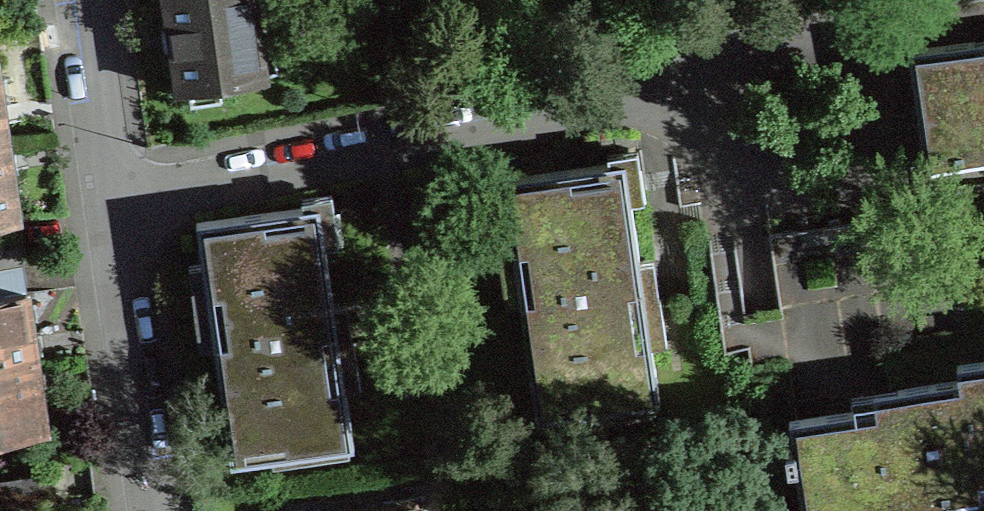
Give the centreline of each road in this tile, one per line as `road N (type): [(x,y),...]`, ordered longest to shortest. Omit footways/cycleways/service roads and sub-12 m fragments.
road 1 (residential): [(110,205),(680,81)]
road 2 (residential): [(680,81),(832,48),(850,52),(877,83),(881,120),(868,152),(834,180),(784,183),(725,144)]
road 3 (residential): [(110,205),(148,510)]
road 4 (residential): [(84,0),(110,205)]

